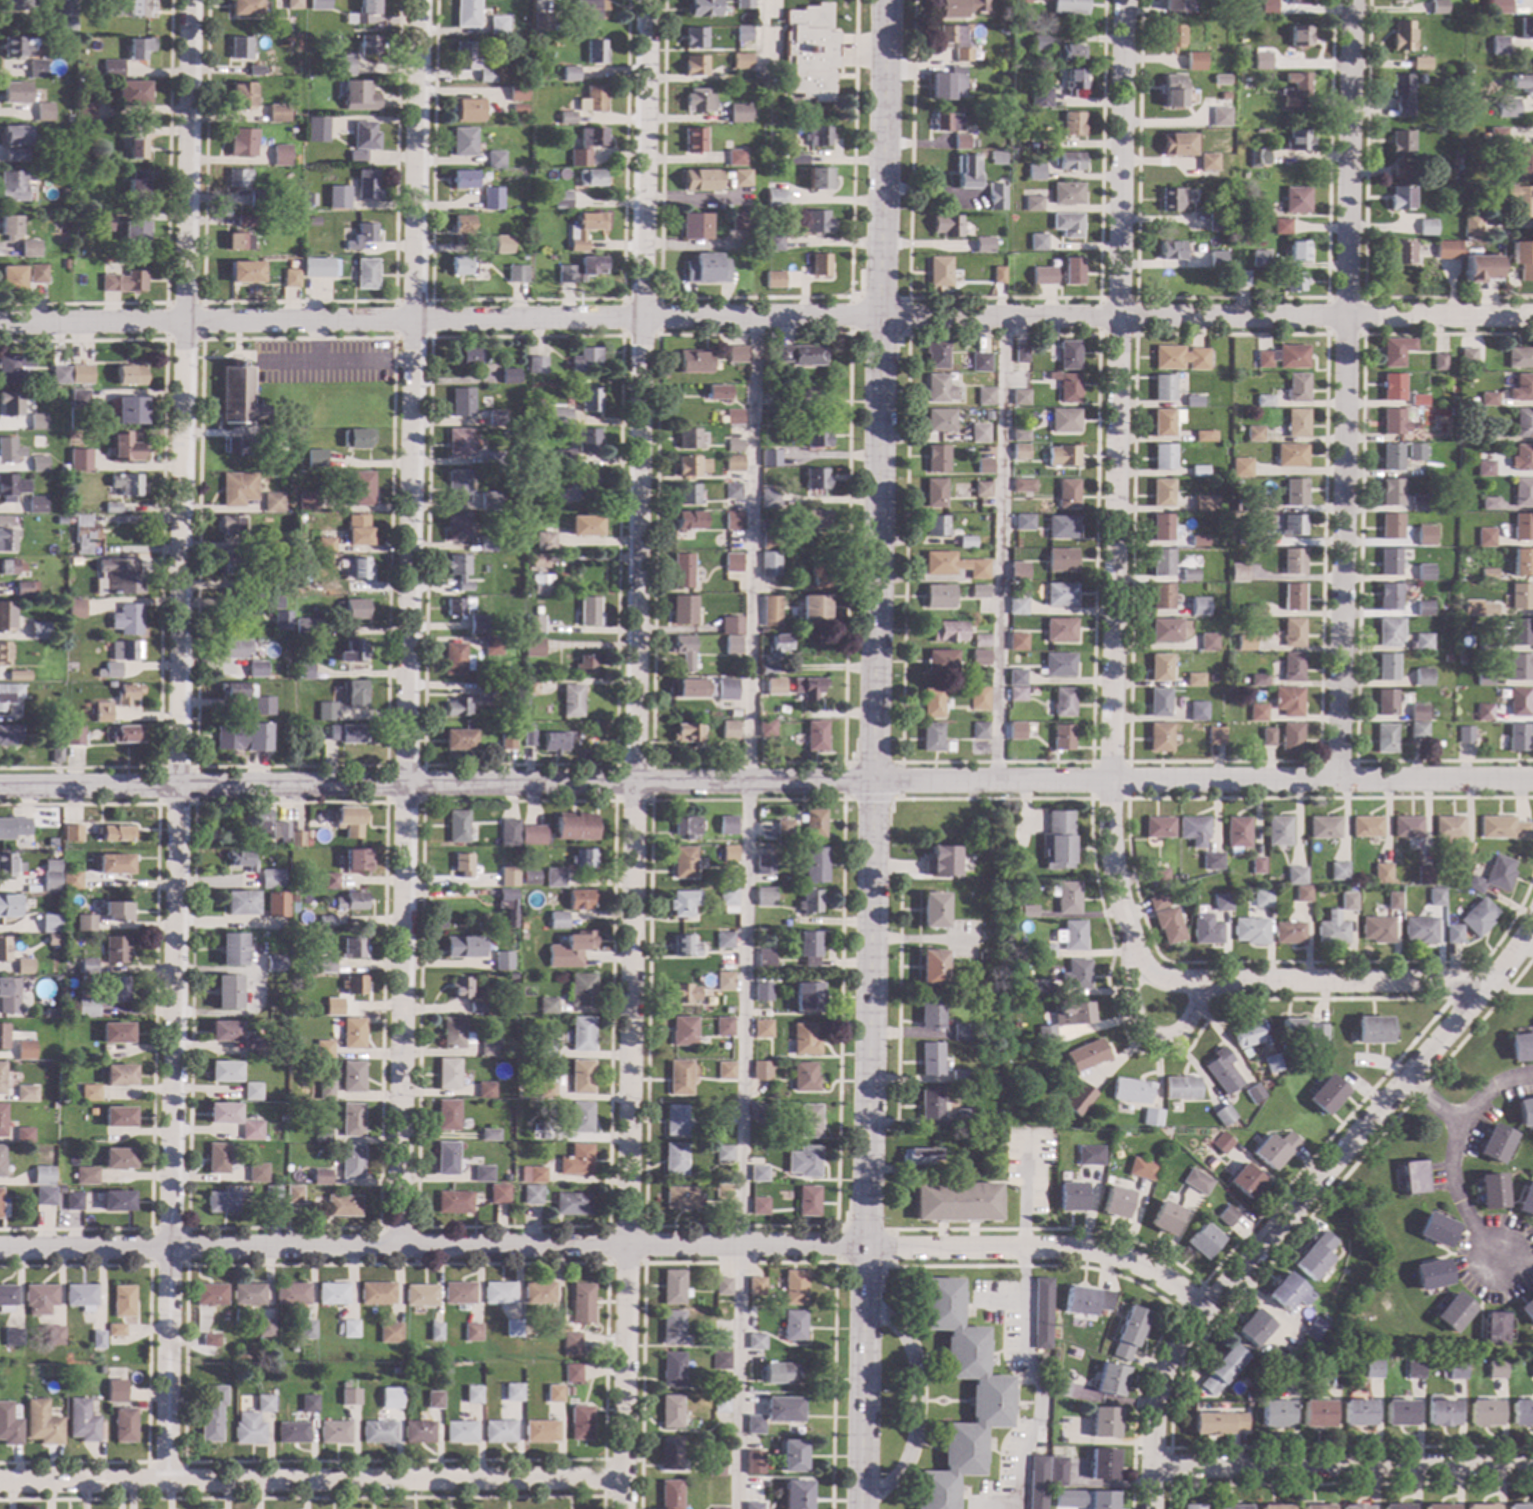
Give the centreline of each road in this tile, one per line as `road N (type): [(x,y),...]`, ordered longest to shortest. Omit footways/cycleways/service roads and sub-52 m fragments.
road 1 (residential): [(1532,317),(0,325)]
road 2 (residential): [(1532,781),(0,788)]
road 3 (residential): [(647,0),(621,1508)]
road 4 (tertiary): [(861,1508),(883,0)]
road 5 (residential): [(192,0),(166,1482)]
road 6 (residential): [(419,0),(398,1248)]
road 7 (residential): [(1208,1311),(1160,1274),(1057,1250),(0,1250)]
road 8 (residential): [(1123,0),(1111,845),(1136,953),(1160,979)]
road 9 (residential): [(1351,0),(1340,780)]
road 10 (residential): [(621,1481),(0,1484)]
road 11 (residential): [(1532,1468),(1151,1469)]
road 12 (residential): [(1492,981),(1160,979)]
road 13 (residential): [(1405,1080),(1208,1311)]
road 14 (residential): [(1208,1311),(1175,1347),(1158,1382),(1150,1508)]
road 15 (residential): [(1532,928),(1405,1080)]
road 16 (residential): [(1136,953),(1130,998),(1149,1033),(1184,1026),(1200,982)]

